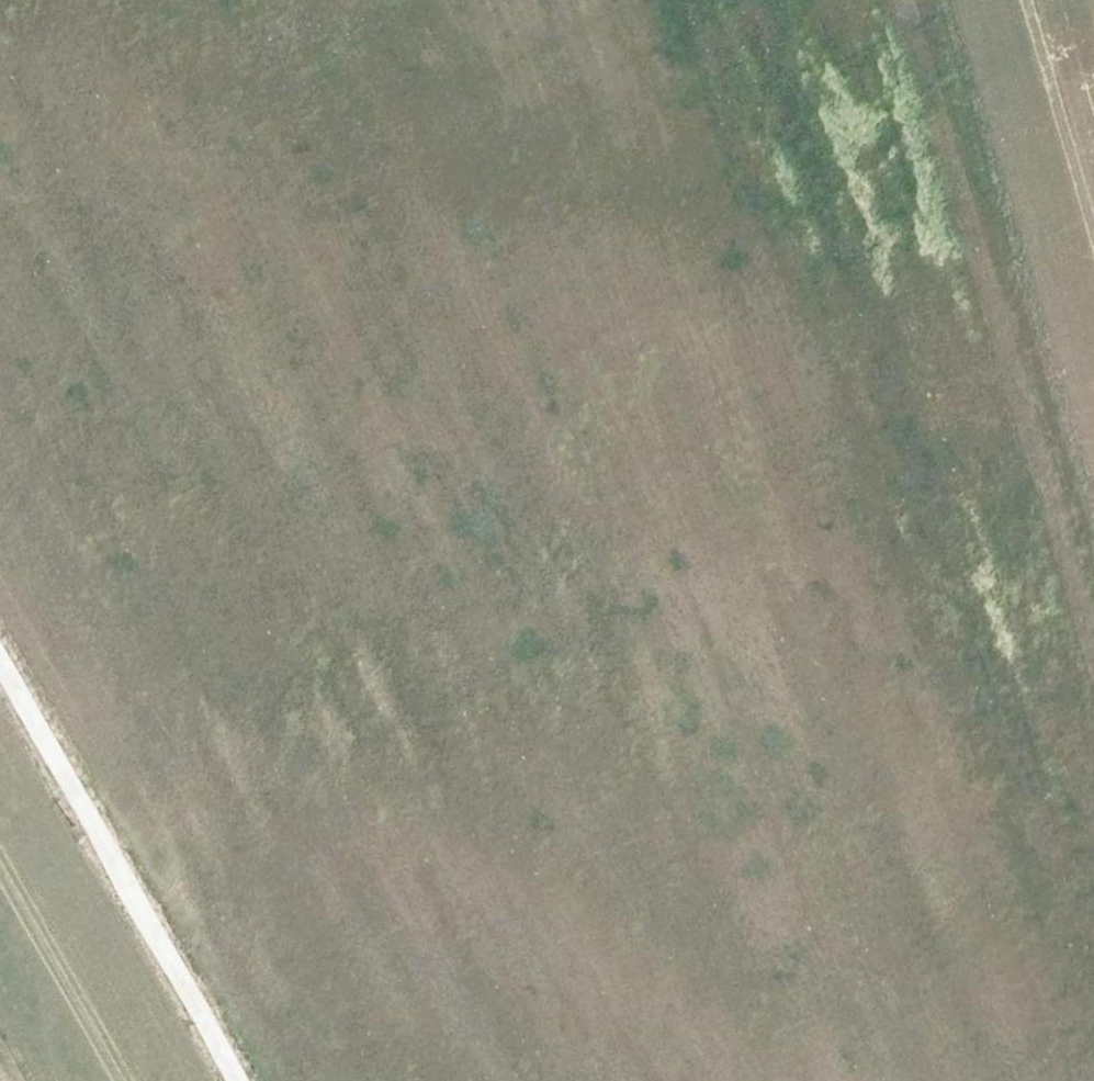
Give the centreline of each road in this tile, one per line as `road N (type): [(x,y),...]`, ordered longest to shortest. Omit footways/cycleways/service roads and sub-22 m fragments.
road 1 (unclassified): [(237,1080),(0,662)]

